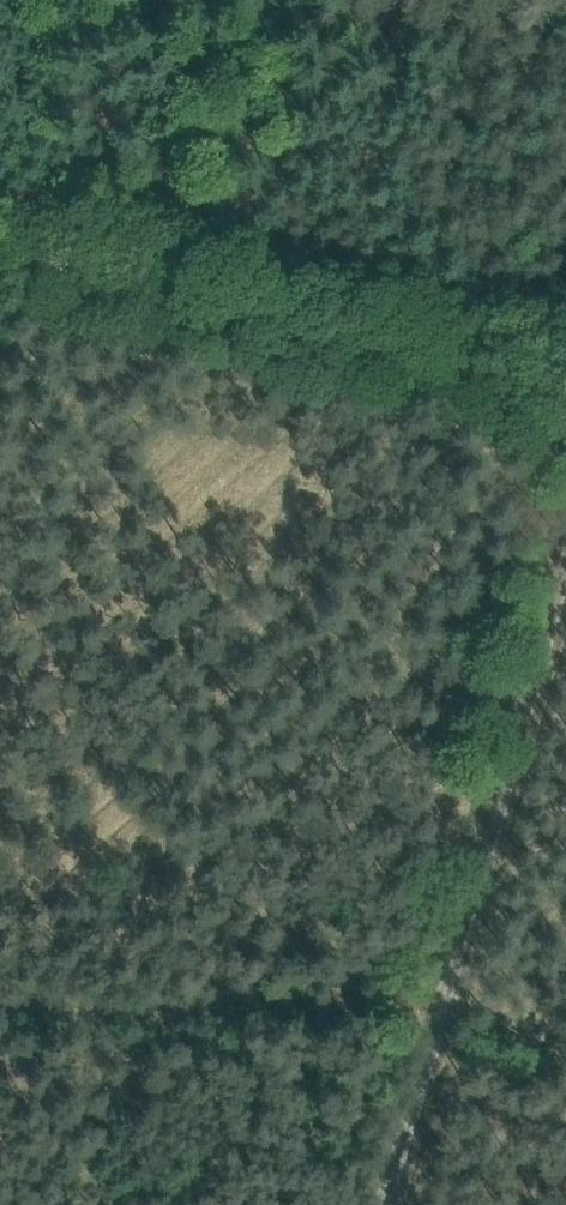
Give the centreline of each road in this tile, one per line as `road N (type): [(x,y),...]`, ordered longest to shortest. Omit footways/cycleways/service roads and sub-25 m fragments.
road 1 (track): [(0,247),(565,387)]
road 2 (track): [(565,483),(419,991)]
road 3 (track): [(419,991),(0,1008)]
road 4 (track): [(419,991),(364,1204)]

